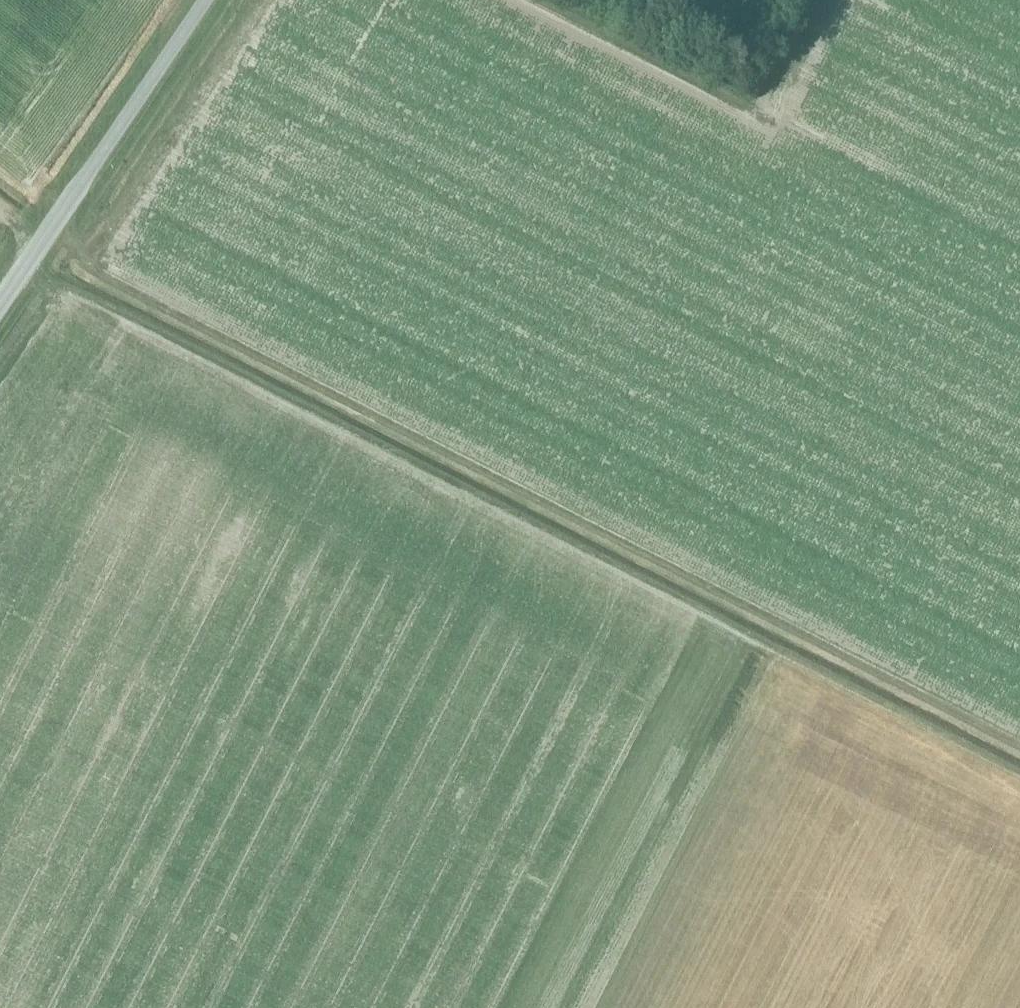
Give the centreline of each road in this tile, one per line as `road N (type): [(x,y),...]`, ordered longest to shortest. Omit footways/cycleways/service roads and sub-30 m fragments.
road 1 (unclassified): [(0,321),(212,0)]

